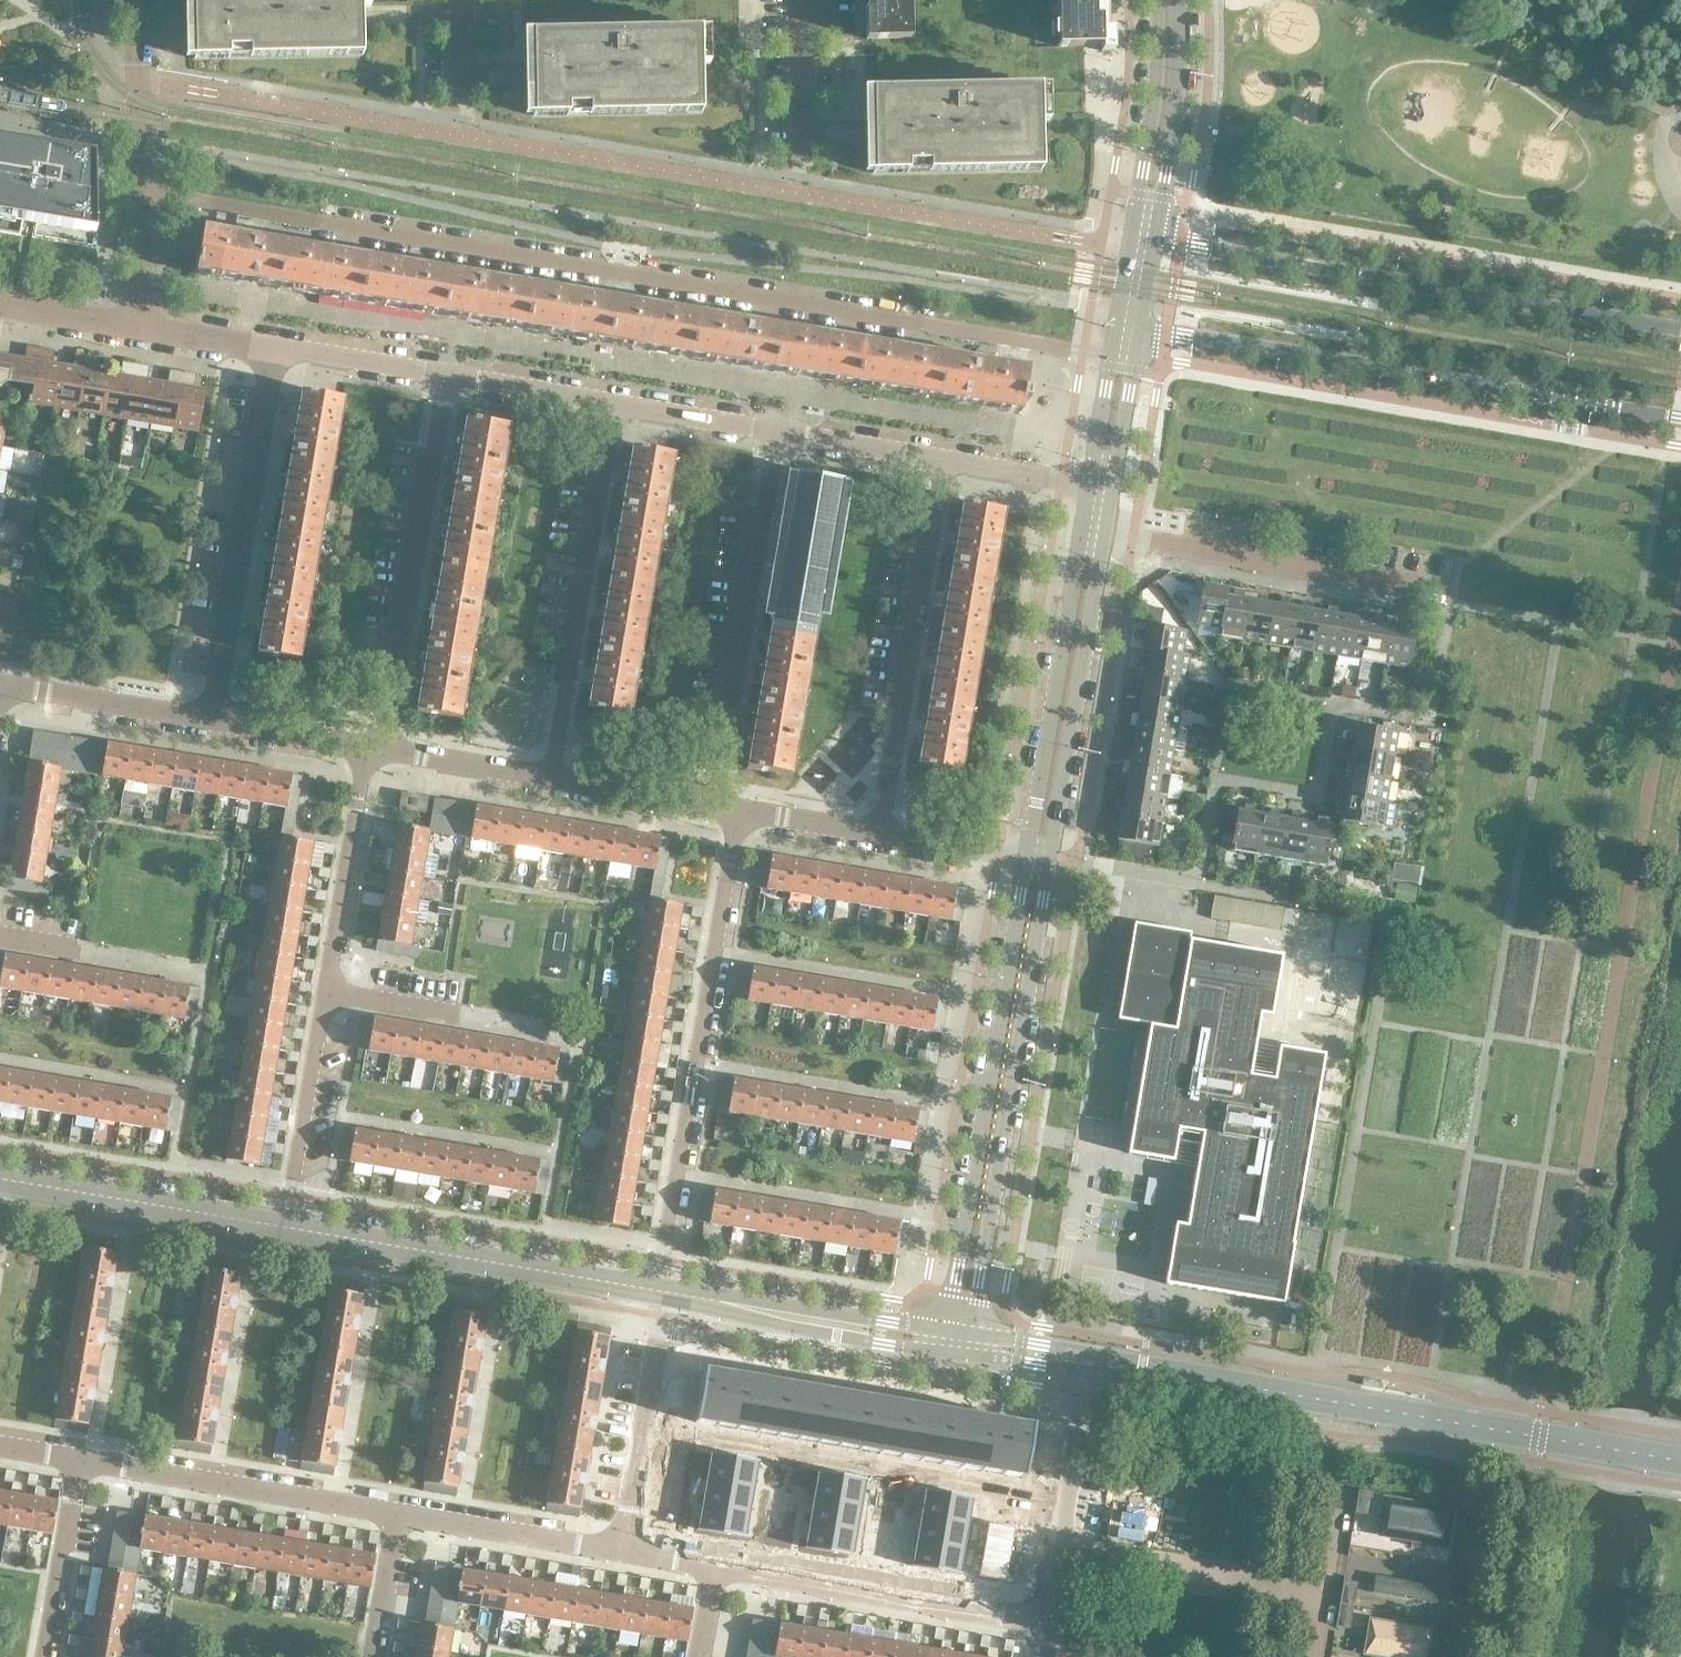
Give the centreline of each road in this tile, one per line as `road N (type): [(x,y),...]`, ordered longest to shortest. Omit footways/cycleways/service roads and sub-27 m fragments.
road 1 (residential): [(144,191),(1123,356)]
road 2 (tertiary): [(1680,1462),(1089,1363)]
road 3 (tertiary): [(1127,327),(1680,421)]
road 4 (tertiary): [(1680,331),(1143,236)]
road 5 (tertiary): [(955,1343),(1041,854)]
road 6 (residential): [(665,1292),(743,809)]
road 7 (residential): [(1067,1500),(640,1427)]
road 8 (tertiary): [(665,1292),(283,1226)]
road 9 (residential): [(551,779),(614,405)]
road 10 (residential): [(883,832),(940,458)]
road 11 (residential): [(715,804),(780,433)]
road 12 (residential): [(393,749),(450,379)]
road 13 (residential): [(273,348),(207,715)]
road 14 (residential): [(1444,590),(1094,532)]
road 15 (residential): [(1046,1622),(715,1567)]
road 16 (tertiary): [(1041,854),(1094,532)]
road 17 (residential): [(399,1510),(79,1459)]
road 18 (tertiary): [(955,1343),(665,1292)]
road 19 (tertiary): [(283,1226),(0,1178)]
road 20 (residential): [(1322,1588),(1060,1543)]
road 21 (residential): [(575,1034),(321,994)]
road 22 (residential): [(321,994),(364,744)]
road 23 (tertiary): [(1143,236),(1169,97),(1175,0)]
road 24 (residential): [(283,1226),(321,994)]
road 25 (residential): [(617,1550),(399,1510)]
road 26 (residential): [(207,715),(7,678)]
road 27 (residential): [(44,1656),(79,1459)]
road 28 (residential): [(144,191),(141,0)]
road 29 (residential): [(450,379),(273,348)]
road 30 (residential): [(780,433),(614,405)]
road 31 (residential): [(830,144),(809,145),(806,0)]
road 32 (residential): [(614,405),(450,379)]
road 33 (residential): [(715,804),(551,779)]
road 34 (residential): [(1101,487),(940,458)]
road 35 (residential): [(940,458),(780,433)]
road 36 (residential): [(551,779),(393,749)]
road 37 (residential): [(364,744),(207,715)]
road 38 (residential): [(1041,854),(883,832)]
road 39 (residential): [(373,1656),(399,1510)]
road 40 (residential): [(883,832),(743,809)]
road 41 (residential): [(138,325),(0,303)]
road 42 (residential): [(1067,1500),(1089,1363)]
road 43 (residential): [(640,1427),(665,1292)]
road 44 (residential): [(273,348),(138,325)]
road 45 (tertiary): [(1089,1363),(955,1343)]
road 46 (residential): [(138,325),(144,191)]
road 47 (tertiary): [(1101,487),(1123,356)]
road 48 (residential): [(617,1550),(640,1427)]

